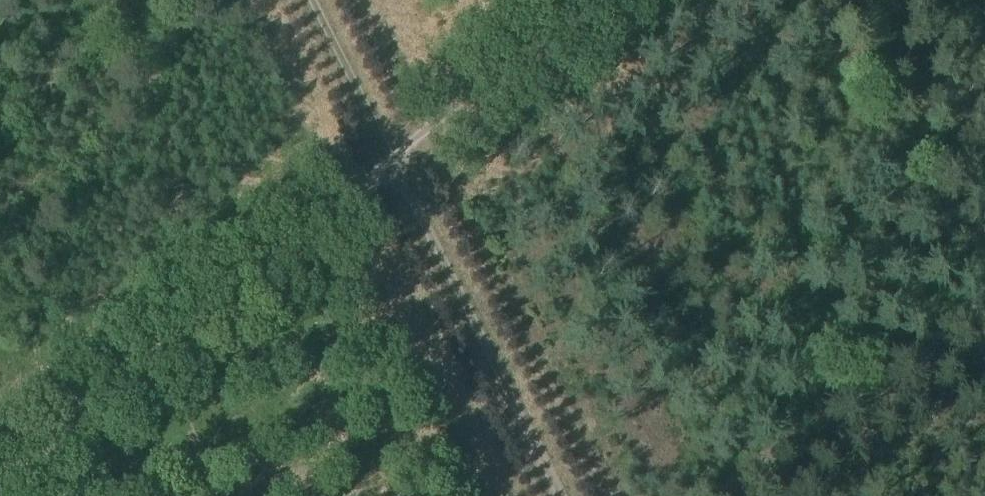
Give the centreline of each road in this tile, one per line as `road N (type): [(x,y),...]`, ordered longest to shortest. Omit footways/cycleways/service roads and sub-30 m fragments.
road 1 (track): [(0,486),(587,0)]
road 2 (track): [(554,495),(310,0)]

